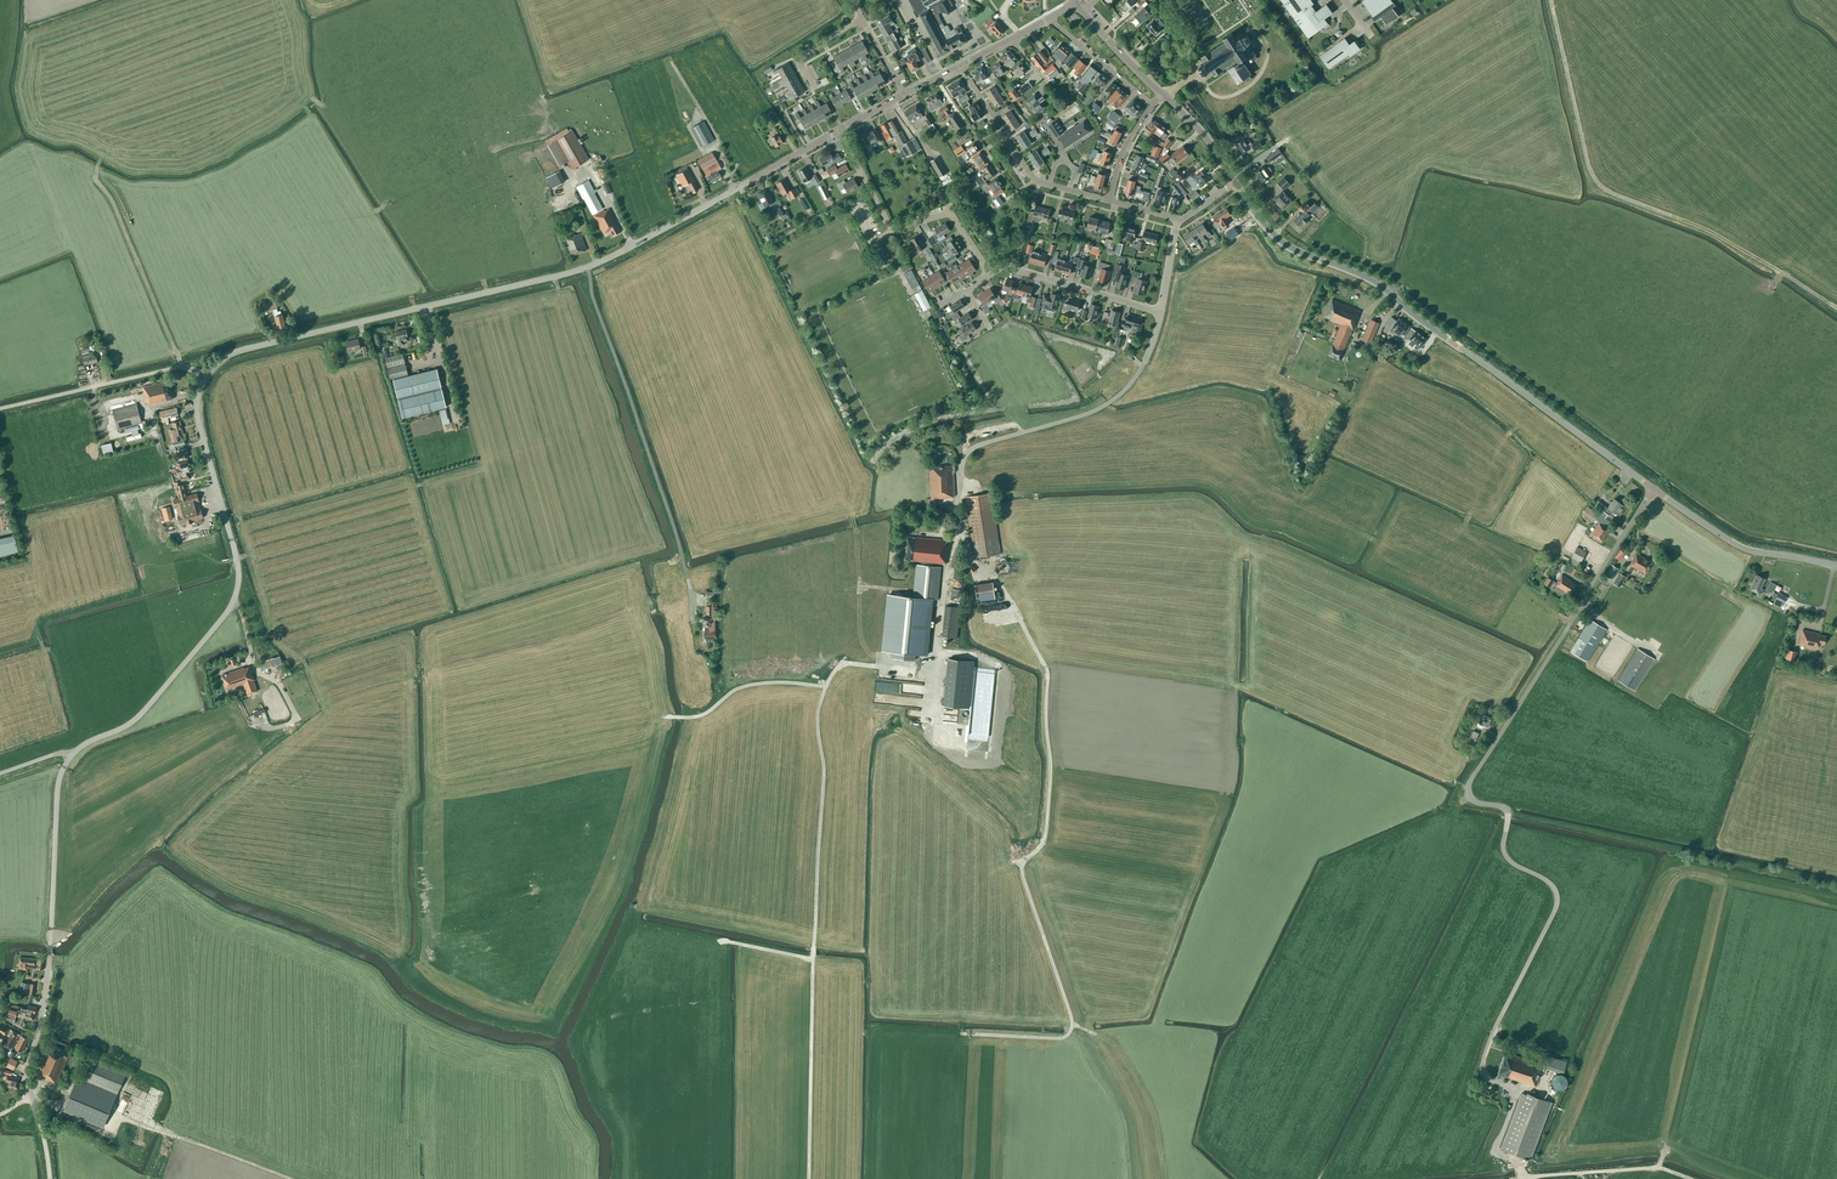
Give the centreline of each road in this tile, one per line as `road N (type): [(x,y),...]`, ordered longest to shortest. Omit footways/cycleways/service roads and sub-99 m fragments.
road 1 (unclassified): [(1508,1086),(1492,1081),(1483,1057),(1555,897),(1537,875),(1509,862),(1502,812),(1468,804),(1467,781),(1651,487)]
road 2 (unclassified): [(206,376),(252,347),(589,266),(839,131)]
road 3 (tertiary): [(1651,487),(1372,279),(1287,246),(1234,184)]
road 4 (track): [(825,686),(809,1178)]
road 5 (unclassified): [(71,756),(135,720),(236,594),(236,559),(198,420),(206,376)]
road 6 (track): [(1836,308),(1715,234),(1595,180),(1551,0)]
road 7 (track): [(964,527),(946,570),(935,672),(844,663),(825,686),(751,685),(695,717),(669,717)]
road 8 (track): [(589,266),(694,600)]
road 9 (track): [(1023,860),(1072,1025),(1059,1038),(963,1034)]
road 10 (unclassified): [(36,1035),(50,954),(57,794),(71,756)]
road 11 (residential): [(965,454),(1113,400),(1144,364),(1161,314)]
road 12 (residential): [(988,276),(951,216),(888,223),(839,131)]
road 13 (track): [(184,368),(94,178),(98,169)]
road 14 (residential): [(1109,201),(1033,180),(960,66)]
road 15 (track): [(1047,669),(1046,832),(1031,856),(1011,862)]
road 16 (unclassified): [(0,408),(179,368),(206,376)]
road 17 (tertiary): [(1836,565),(1740,546),(1651,487)]
road 18 (residential): [(988,276),(1002,267),(1161,314)]
road 19 (unclassified): [(50,1178),(26,1081),(36,1035)]
road 20 (track): [(736,190),(672,63)]
road 21 (residential): [(1153,105),(1049,19)]
road 22 (tertiary): [(1164,95),(1074,2)]

